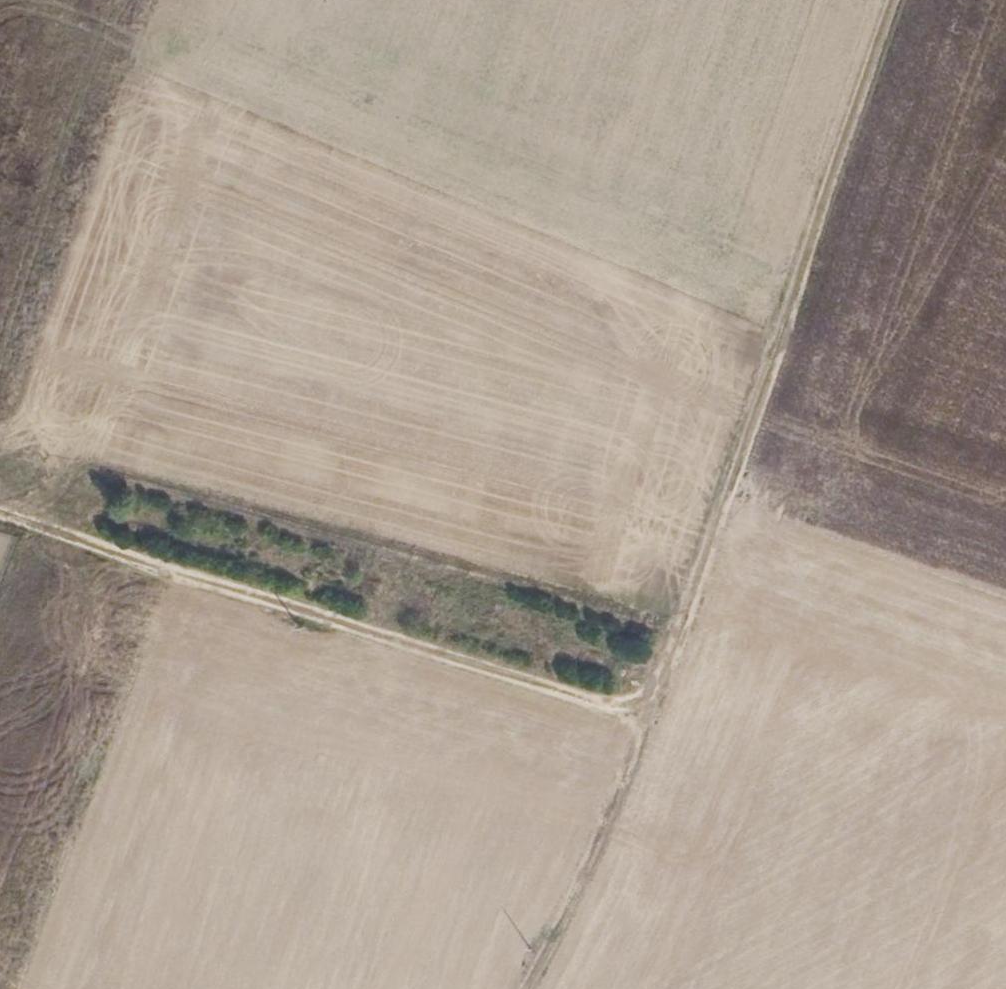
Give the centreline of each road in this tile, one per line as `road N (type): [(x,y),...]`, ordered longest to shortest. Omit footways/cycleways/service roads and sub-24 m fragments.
road 1 (track): [(542,988),(658,716),(915,0)]
road 2 (track): [(0,516),(658,716)]

